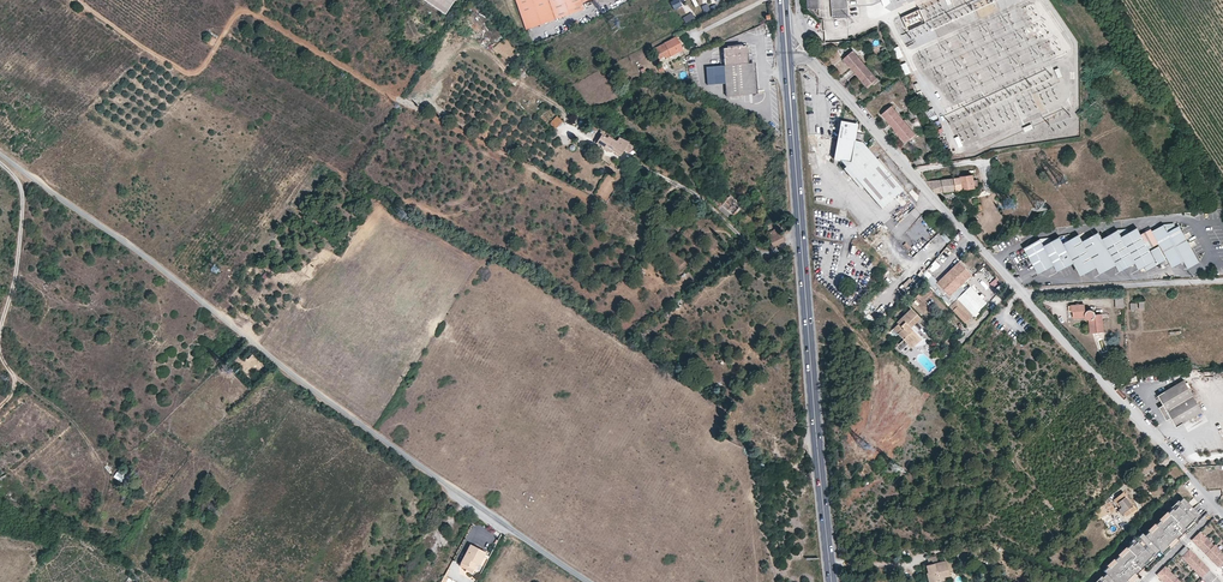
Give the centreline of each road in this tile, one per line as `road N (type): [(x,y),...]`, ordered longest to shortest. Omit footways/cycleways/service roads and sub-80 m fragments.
road 1 (residential): [(0,155),(280,366),(590,581)]
road 2 (track): [(73,0),(189,75),(200,72),(238,13),(253,14),(401,103),(600,203)]
road 3 (residential): [(791,58),(826,74),(1219,508)]
road 4 (trunk): [(846,581),(817,368),(799,0)]
road 5 (trunk): [(777,0),(809,581)]
road 6 (primary): [(801,243),(832,581)]
road 7 (residential): [(801,243),(762,256),(694,193),(660,174)]
road 8 (primary): [(780,0),(794,140)]

